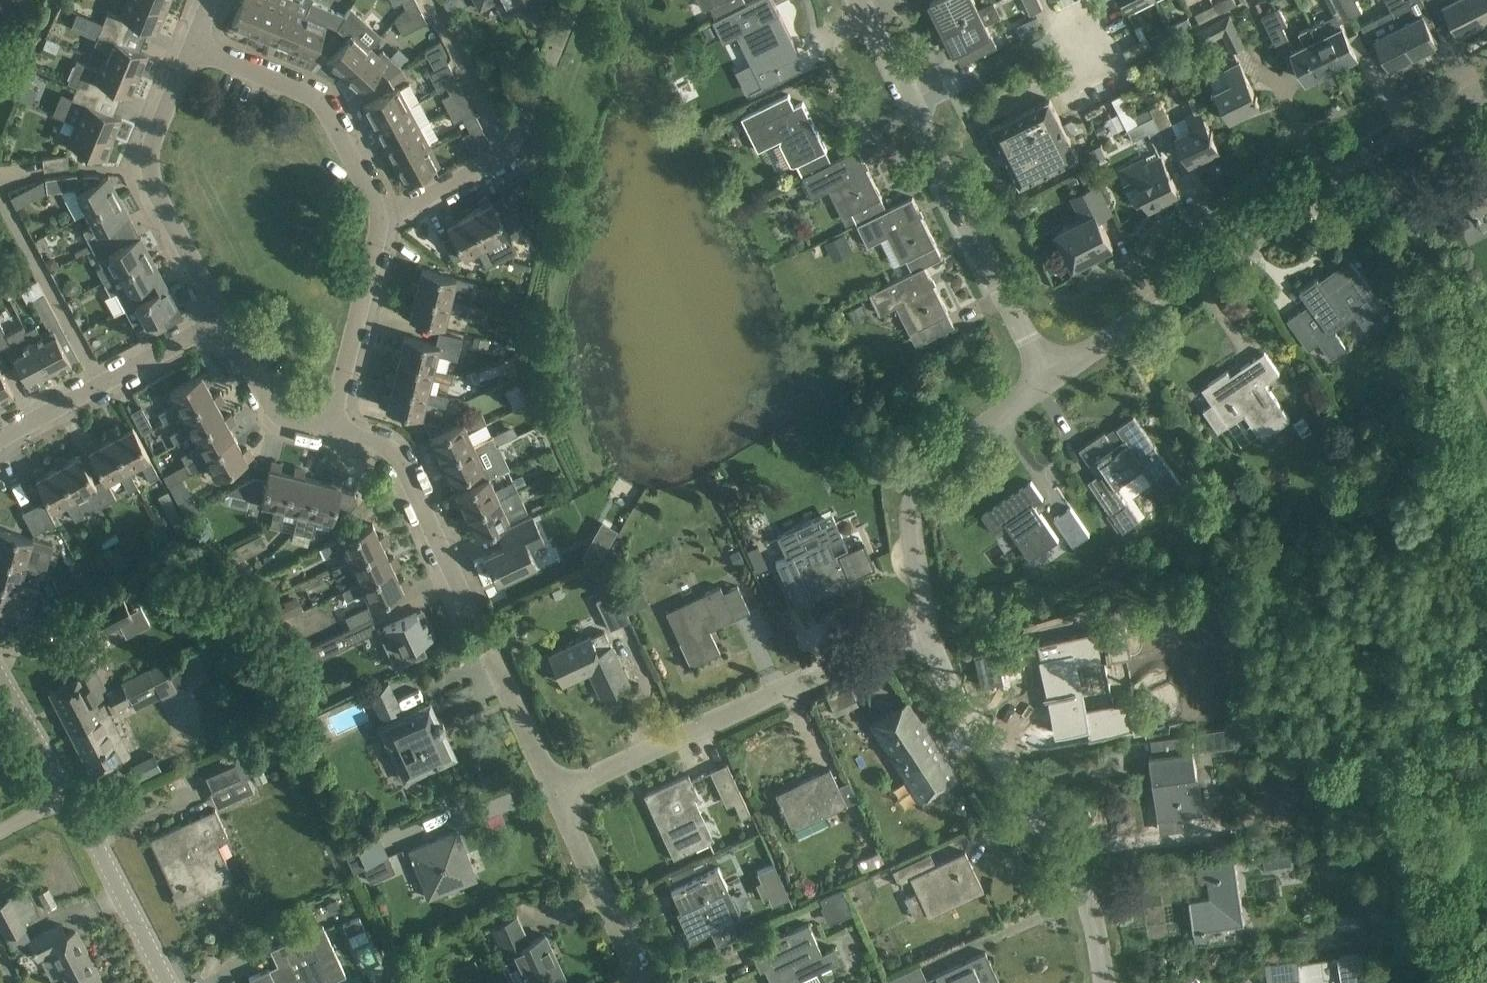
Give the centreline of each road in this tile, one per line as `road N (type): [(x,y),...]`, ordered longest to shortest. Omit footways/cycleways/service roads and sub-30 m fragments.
road 1 (residential): [(1048,386),(1343,176),(1486,93)]
road 2 (residential): [(555,797),(400,462),(375,442),(330,431)]
road 3 (residential): [(555,797),(879,642),(926,630)]
road 4 (residential): [(1104,982),(1088,905),(1070,867),(956,701),(926,630)]
road 5 (residential): [(926,630),(910,520),(916,489),(933,466),(1048,386)]
road 6 (residential): [(1048,386),(909,115)]
road 7 (residential): [(224,320),(151,181),(153,142),(192,50)]
road 8 (residential): [(379,223),(327,112),(311,96),(192,50)]
road 9 (residential): [(0,440),(224,320)]
road 10 (residential): [(909,115),(1081,25),(1105,72)]
road 11 (residential): [(330,431),(379,223)]
road 12 (unclassified): [(167,982),(70,796)]
road 13 (residential): [(646,982),(555,797)]
road 14 (residential): [(507,152),(424,0)]
road 15 (residential): [(507,152),(576,0)]
road 16 (residential): [(330,431),(273,411),(224,320)]
road 17 (residential): [(379,223),(507,152)]
road 18 (unclassified): [(70,796),(0,673)]
road 19 (residential): [(909,115),(857,0)]

